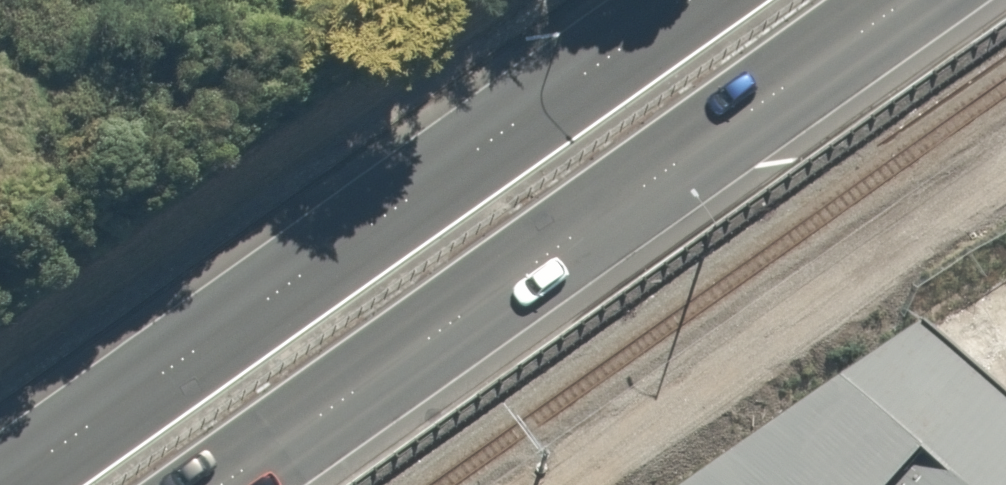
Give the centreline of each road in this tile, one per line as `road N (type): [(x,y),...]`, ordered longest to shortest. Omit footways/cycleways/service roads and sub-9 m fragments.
road 1 (trunk): [(907,0),(219,484)]
road 2 (trunk): [(0,484),(683,0)]

